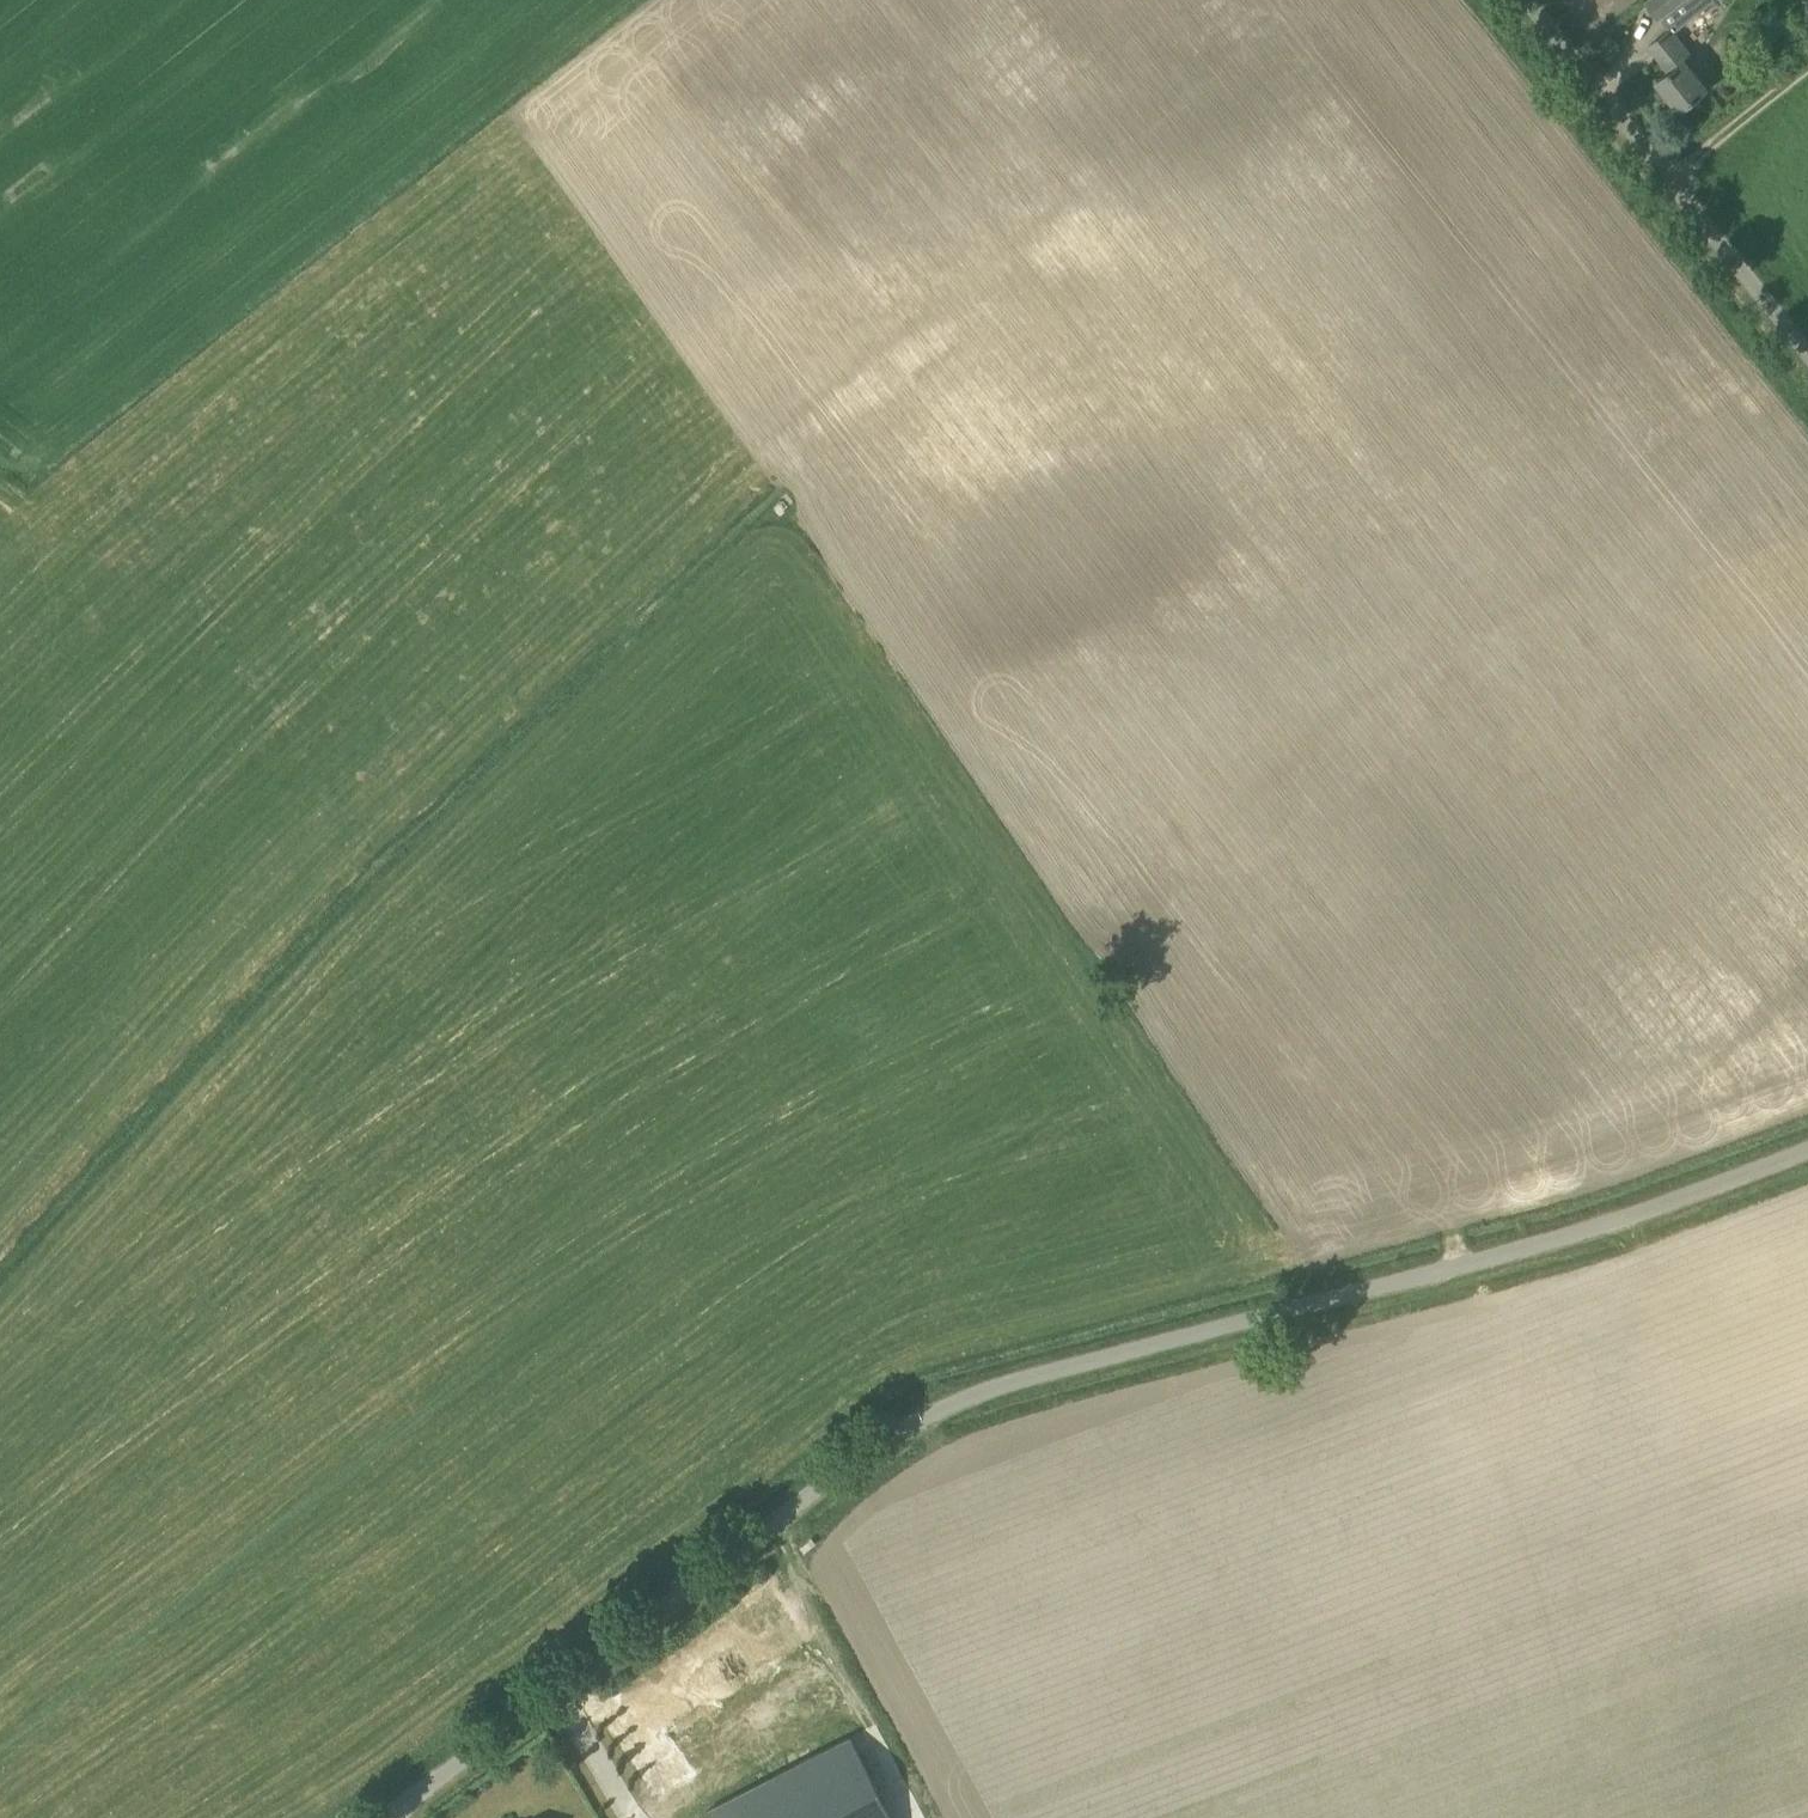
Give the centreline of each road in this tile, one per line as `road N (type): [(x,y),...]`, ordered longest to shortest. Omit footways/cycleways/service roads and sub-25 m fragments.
road 1 (unclassified): [(373,1817),(870,1442),(944,1399),(1047,1361),(1574,1225),(1807,1139)]
road 2 (unclassified): [(1807,353),(1535,0)]
road 3 (track): [(1664,168),(1807,49)]

